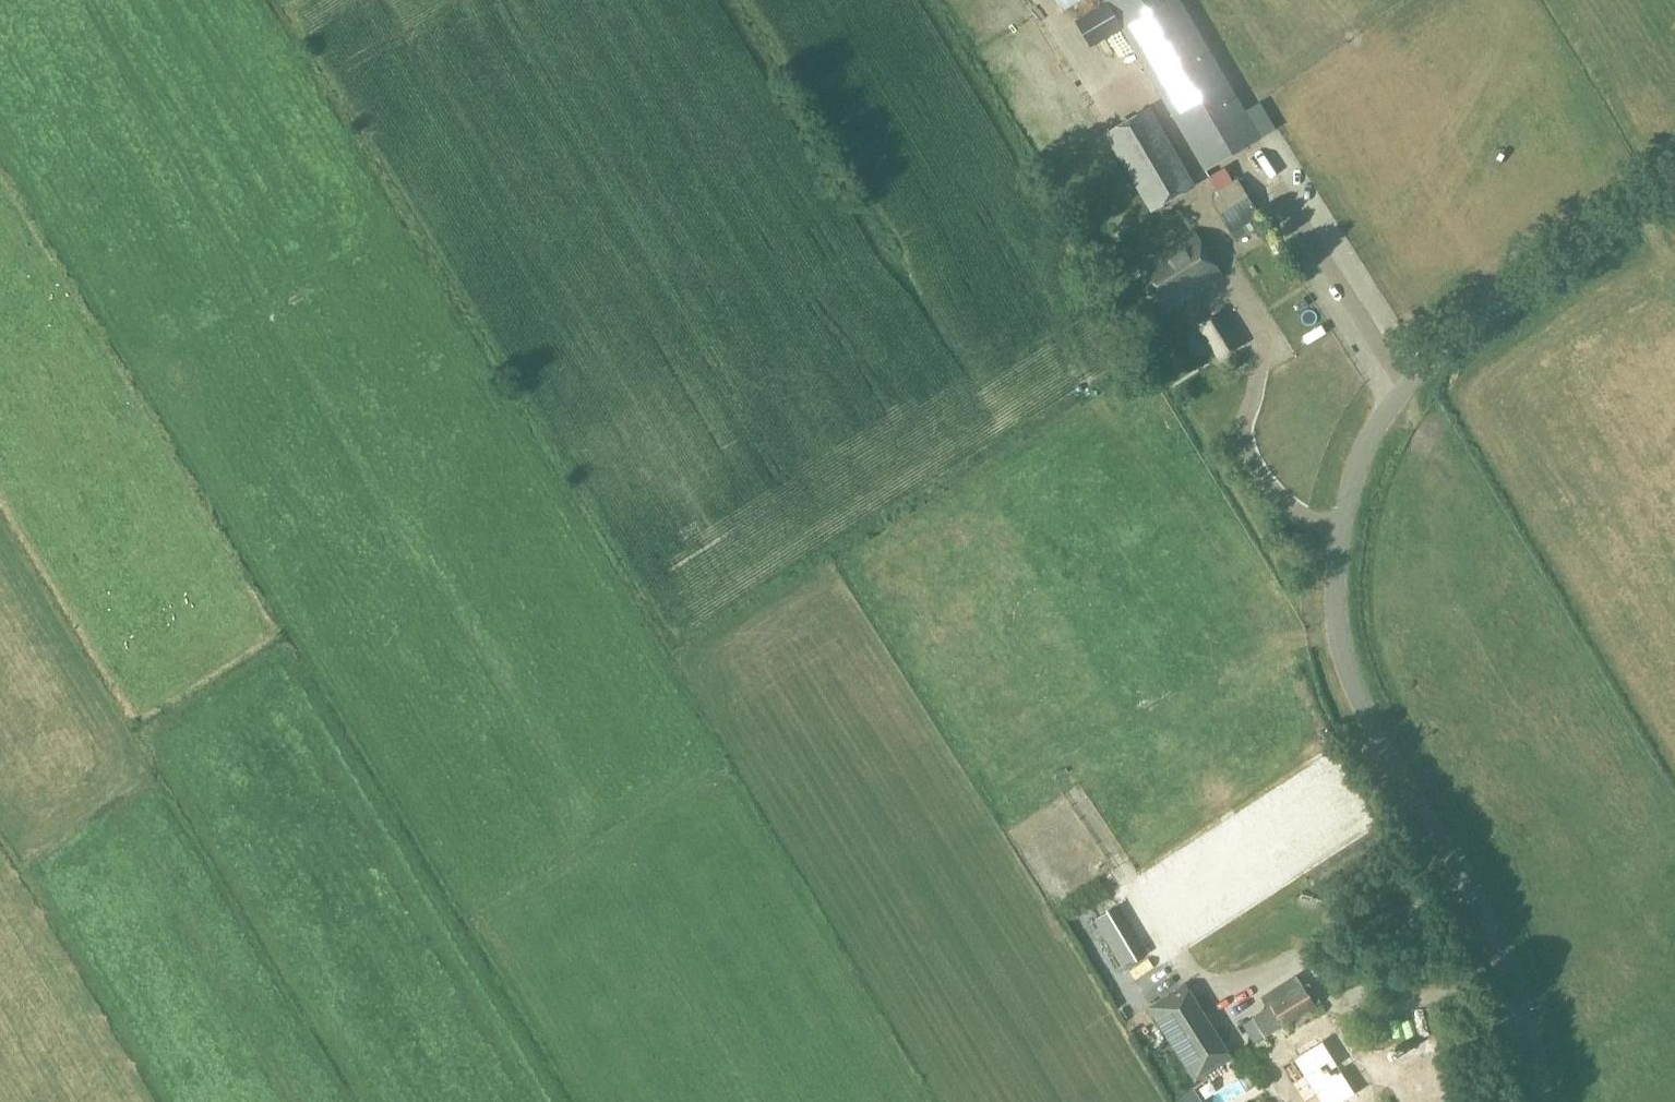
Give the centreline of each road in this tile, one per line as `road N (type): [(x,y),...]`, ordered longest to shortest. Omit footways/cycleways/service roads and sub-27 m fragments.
road 1 (unclassified): [(1537,1101),(1524,981),(1346,652),(1333,570),(1342,492),(1383,404),(1436,345),(1674,184)]

